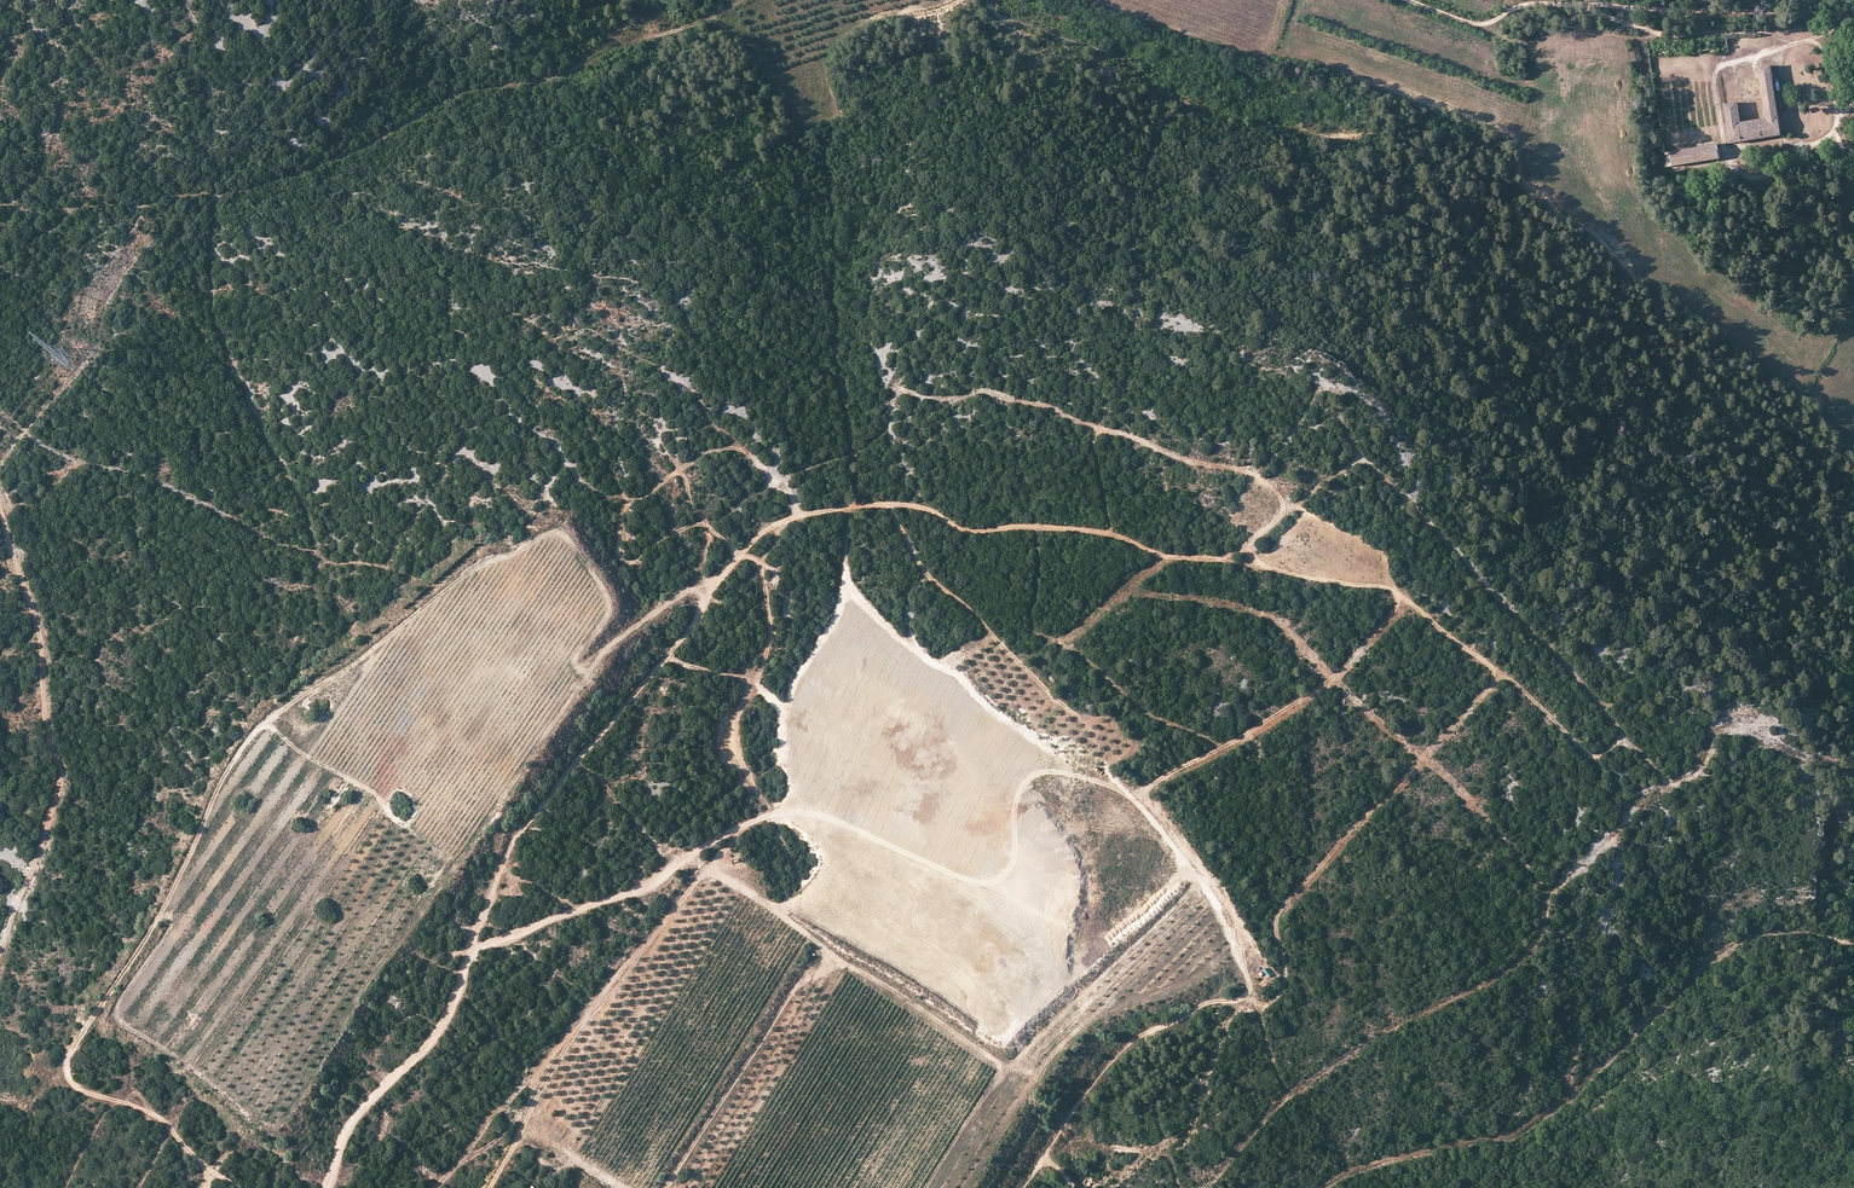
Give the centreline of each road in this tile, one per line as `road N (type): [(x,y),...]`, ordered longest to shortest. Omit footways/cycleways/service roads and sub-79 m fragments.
road 1 (track): [(669,656),(692,630),(711,586),(759,534),(798,517),(926,507),(954,527),(981,533),(1102,531),(1194,561),(1232,554),(1360,461),(1547,646),(1669,784)]
road 2 (track): [(1060,1134),(1138,1036),(1214,1001),(1245,999),(1243,967),(1208,889),(1134,800),(1332,679),(1405,600)]
road 3 (track): [(0,207),(50,231),(86,206),(219,197),(353,153),(456,94),(546,79),(744,0)]
road 4 (track): [(615,570),(661,541),(720,520),(777,480),(873,444),(899,391),(949,400),(988,391),(1042,406),(1194,464),(1246,474),(1279,491),(1288,511)]
road 5 (track): [(894,636),(850,591),(856,476),(836,363),(834,204),(824,152),(737,35),(710,16)]
road 6 (track): [(113,1100),(73,1083),(66,1067),(163,911),(228,766),(285,705),(350,667),(431,602)]
road 7 (track): [(328,1187),(348,1124),(438,1036),(515,835),(669,656)]
road 8 (track): [(1327,1187),(1369,1165),(1512,1133),(1619,1051),(1721,949),(1778,932),(1853,943)]
road 9 (track): [(677,864),(728,835),(799,812),(837,819),(964,878),(994,881),(1009,867),(1023,785),(1040,774),(1130,795)]
road 10 (track): [(431,602),(381,565),(318,556),(306,512),(266,443),(218,331),(210,292),(214,197)]
road 11 (track): [(1194,561),(1387,588),(1512,681),(1583,752),(1595,758),(1629,736)]
road 12 (track): [(670,1187),(794,994),(837,959),(1003,1065)]
road 13 (track): [(0,509),(39,626),(45,714),(64,774),(0,953)]
road 14 (track): [(1260,1007),(1278,998),(1288,973),(1275,927),(1286,904),(1502,675)]
road 15 (track): [(893,507),(925,576),(977,616),(1060,702),(1110,719),(1135,745),(1114,768),(1134,800)]
road 16 (track): [(25,434),(56,453),(151,478),(276,544),(318,556)]
road 17 (track): [(773,815),(748,776),(736,728),(767,661),(772,632),(763,567),(783,524)]
road 18 (track): [(798,517),(793,496),(749,454),(730,448),(709,452),(633,500),(609,497),(565,465)]
road 19 (track): [(1572,5),(1699,13),(1853,8)]
road 20 (track): [(436,1187),(501,1137),(529,1102),(534,1077),(458,989)]
road 21 (track): [(1798,45),(1747,31),(1659,33),(1572,5)]
road 22 (track): [(677,864),(644,889),(475,948)]
road 23 (track): [(740,830),(709,872),(837,959)]
road 24 (track): [(1265,484),(1263,472),(1318,393),(1331,389),(1360,461)]
road 25 (track): [(431,602),(496,565),(565,465)]
road 26 (track): [(1404,0),(1476,25),(1517,7),(1572,5)]
road 27 (track): [(238,1187),(153,1114),(113,1100)]
road 28 (track): [(575,764),(600,780),(677,864)]
road 29 (track): [(765,563),(710,531),(680,471)]
road 30 (track): [(669,656),(748,680),(786,708)]
road 31 (track): [(362,1108),(454,1187)]

